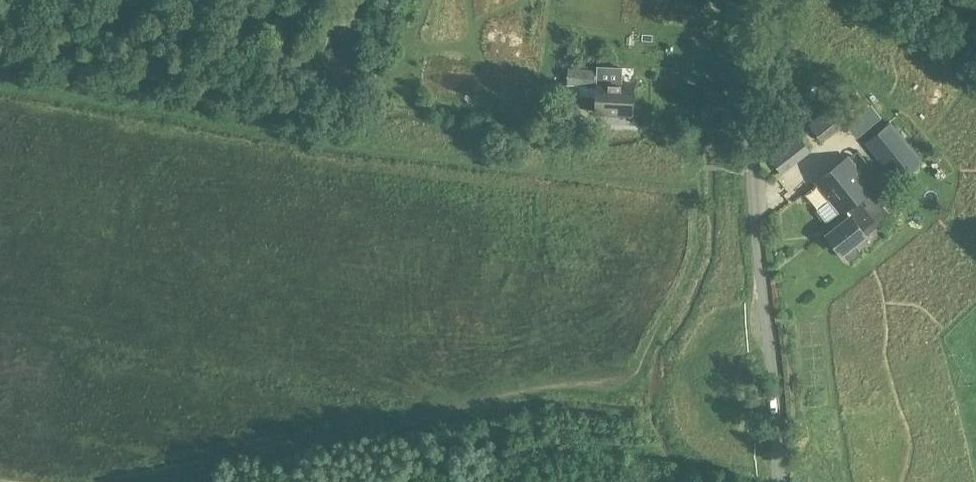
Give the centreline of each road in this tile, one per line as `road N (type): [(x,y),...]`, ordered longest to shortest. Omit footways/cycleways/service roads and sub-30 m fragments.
road 1 (residential): [(749,0),(752,157),(780,481)]

